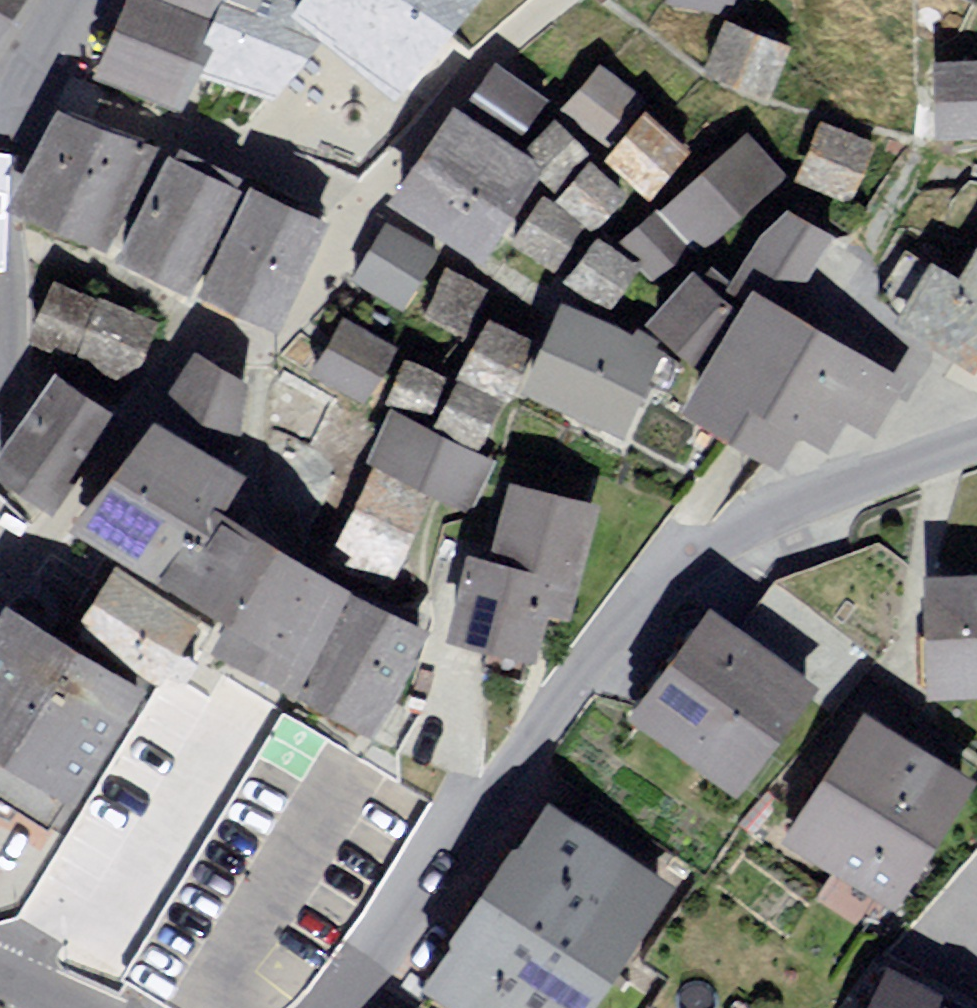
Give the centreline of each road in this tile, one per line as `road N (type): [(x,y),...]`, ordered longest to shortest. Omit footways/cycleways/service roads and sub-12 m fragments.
road 1 (residential): [(342,1007),(651,579),(762,523),(976,444)]
road 2 (residential): [(57,0),(18,77),(1,132)]

